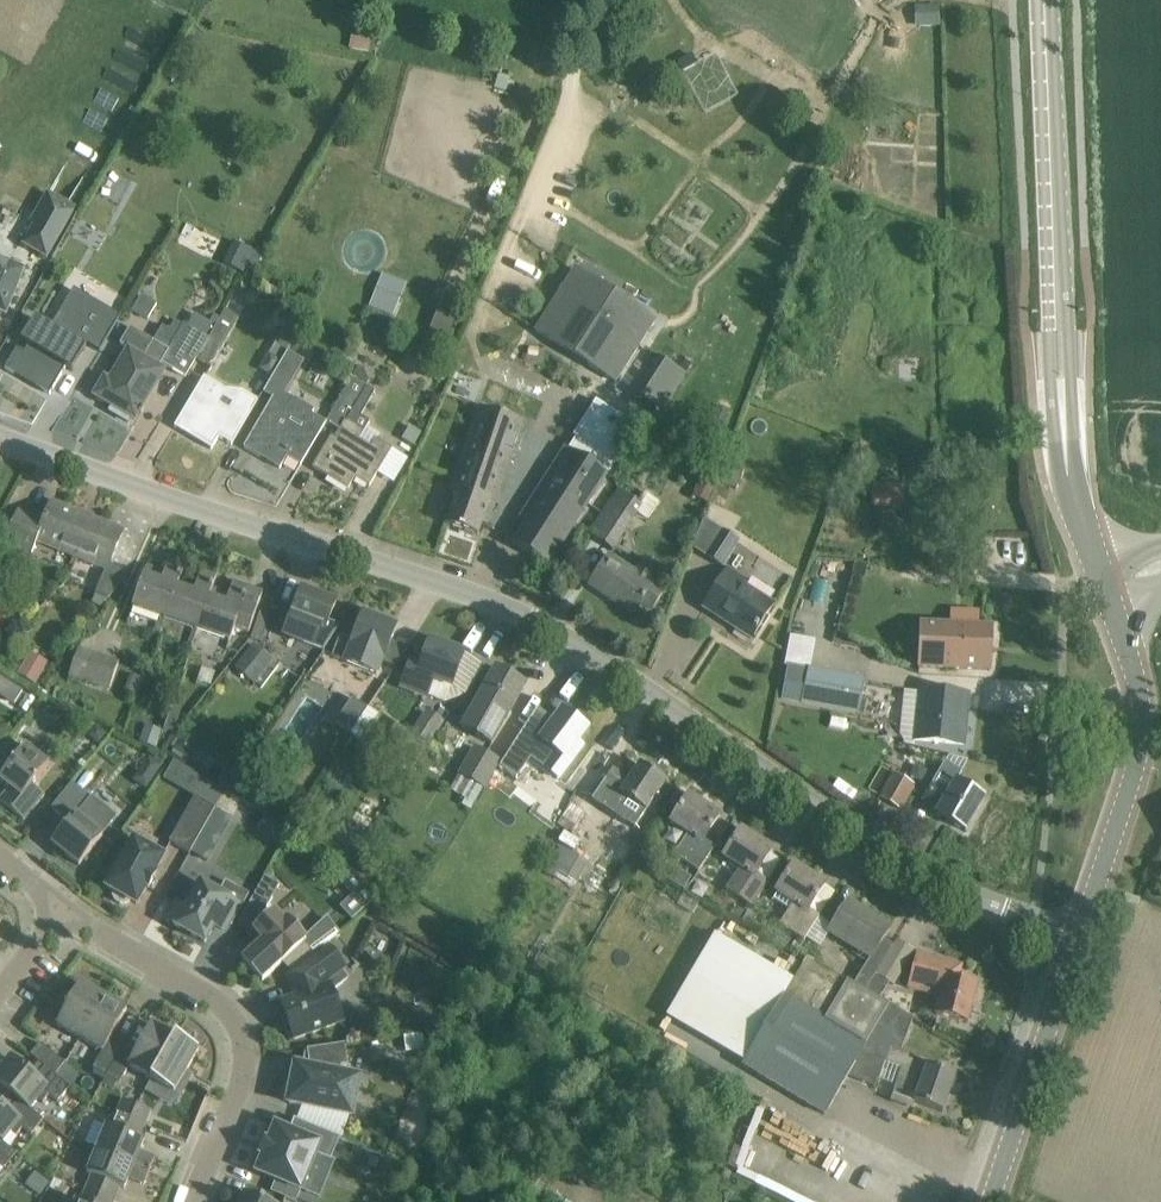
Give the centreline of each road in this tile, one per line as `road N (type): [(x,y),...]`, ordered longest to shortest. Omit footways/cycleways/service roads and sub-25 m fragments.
road 1 (residential): [(1077,936),(946,887),(540,624),(461,589),(0,439)]
road 2 (secondary): [(1101,572),(1065,437),(1050,0)]
road 3 (residential): [(198,1201),(237,1102),(245,1055),(224,1015),(63,916)]
road 4 (secondary): [(1077,936),(1138,757),(1144,708),(1116,613)]
road 5 (secondary): [(985,1201),(1077,936)]

